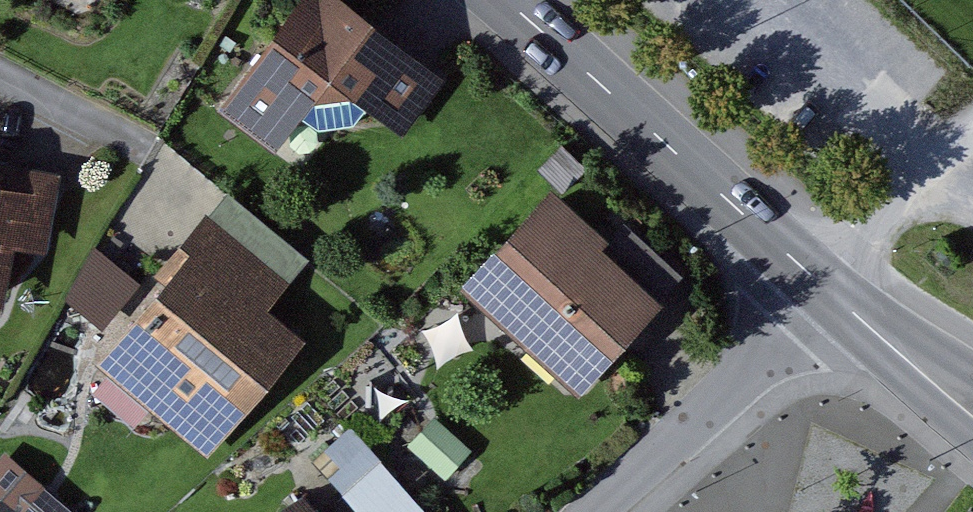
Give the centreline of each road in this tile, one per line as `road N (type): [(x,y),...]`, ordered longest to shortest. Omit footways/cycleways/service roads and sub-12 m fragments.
road 1 (tertiary): [(824,289),(503,0)]
road 2 (residential): [(610,511),(739,389),(824,289)]
road 3 (tertiary): [(938,376),(824,289)]
road 4 (track): [(852,255),(946,168)]

